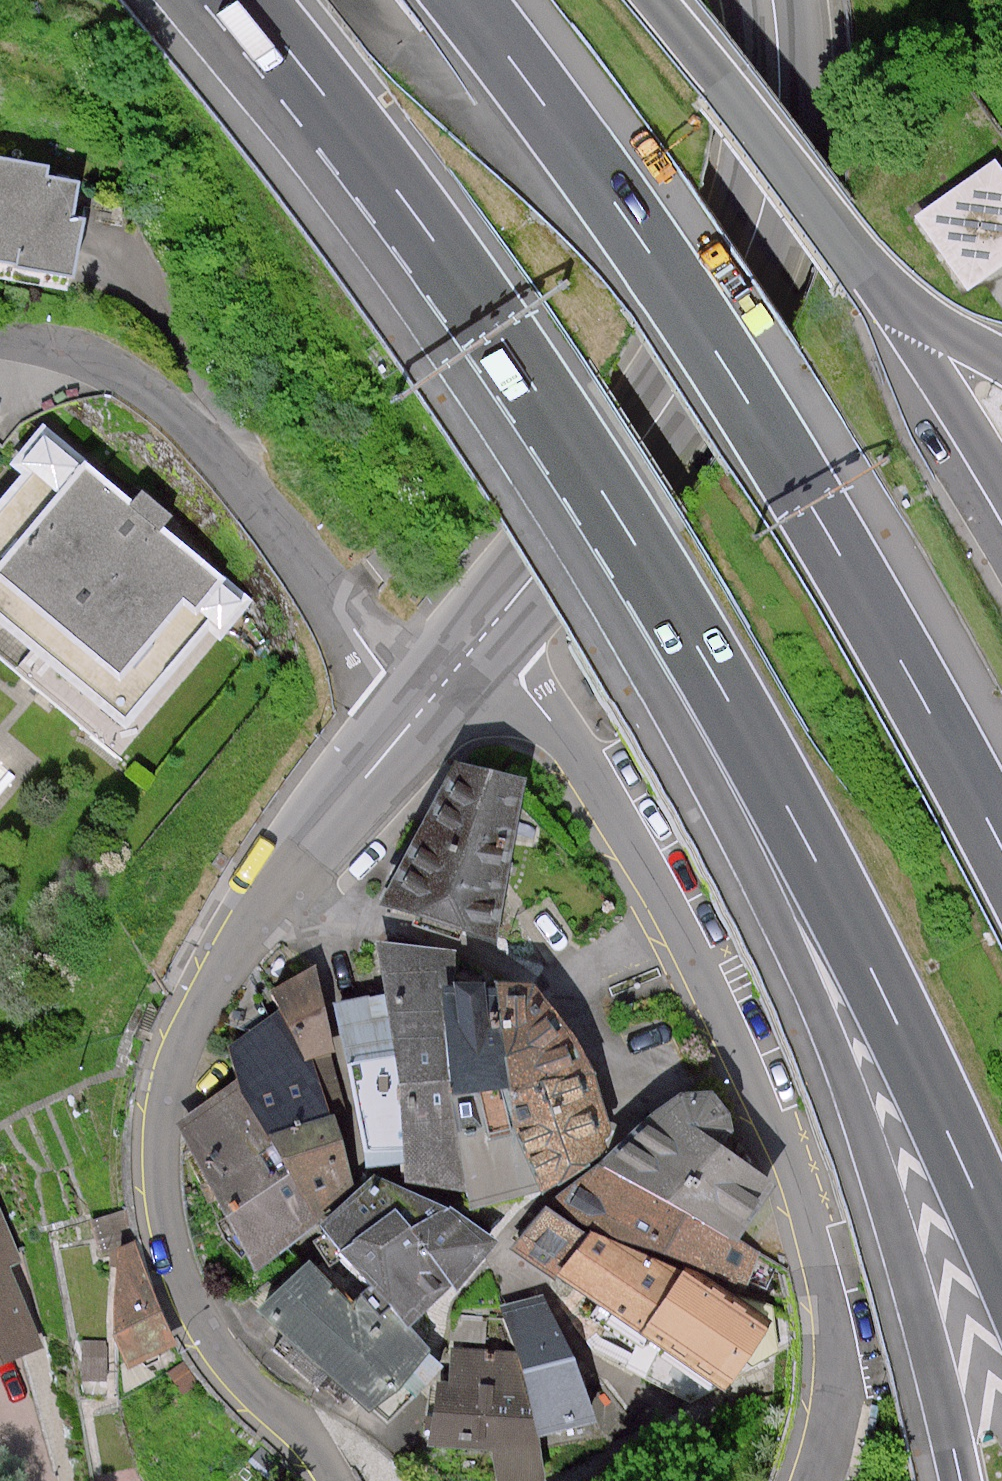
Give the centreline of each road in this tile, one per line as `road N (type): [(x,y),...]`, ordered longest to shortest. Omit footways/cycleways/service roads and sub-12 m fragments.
road 1 (motorway): [(1001,846),(884,626),(761,423),(657,261),(466,0)]
road 2 (residential): [(476,650),(615,821),(715,1008),(789,1181),(833,1324),(835,1396),(816,1480)]
road 3 (motorway): [(680,619),(903,1253),(961,1480)]
road 4 (tertiary): [(402,733),(238,949),(179,1068),(164,1124),(173,1251),(199,1319),(259,1400),(308,1434),(337,1480)]
road 5 (motorway): [(247,0),(480,307),(680,619)]
road 6 (tertiary): [(762,0),(777,138),(760,232),(676,400),(570,549),(476,650)]
road 7 (motorway): [(680,619),(870,967),(1001,1256)]
road 8 (residential): [(0,341),(111,371),(248,477),(376,674),(402,733)]

